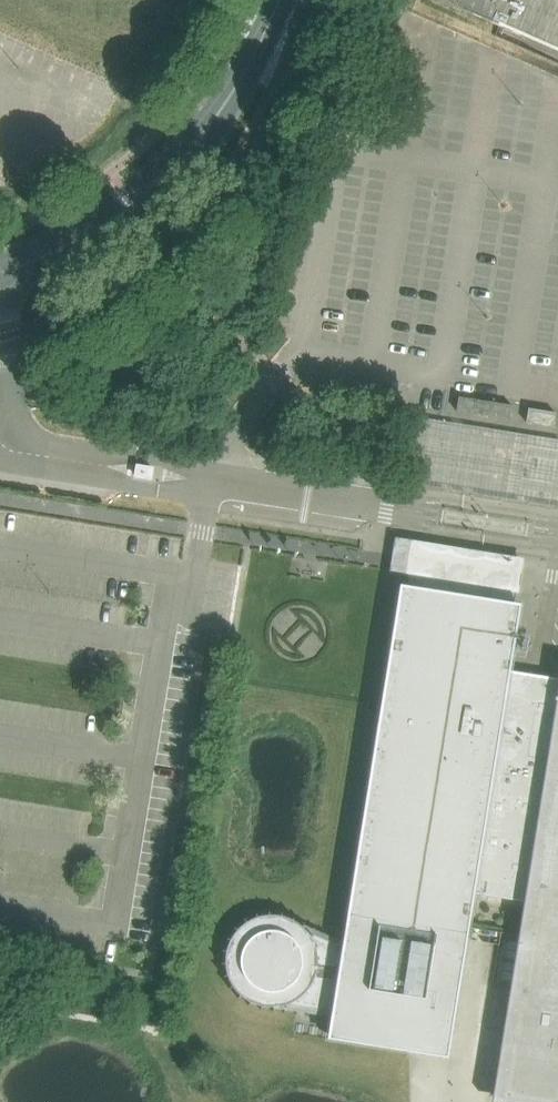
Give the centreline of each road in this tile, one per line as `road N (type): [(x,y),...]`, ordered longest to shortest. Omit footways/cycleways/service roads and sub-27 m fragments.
road 1 (residential): [(0,274),(78,241),(173,172),(215,121),(278,0)]

